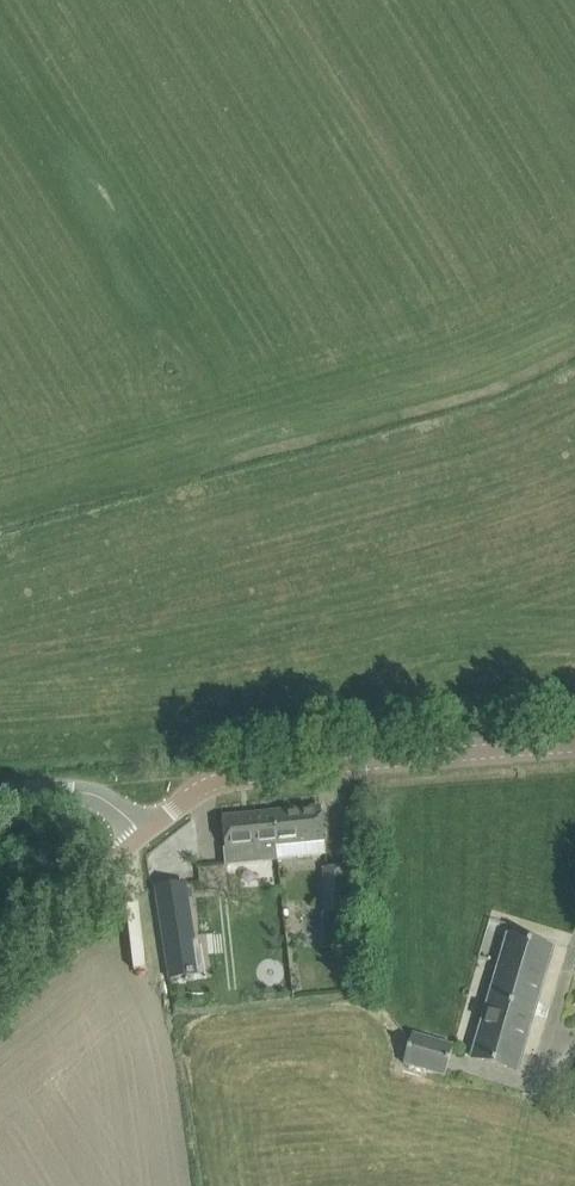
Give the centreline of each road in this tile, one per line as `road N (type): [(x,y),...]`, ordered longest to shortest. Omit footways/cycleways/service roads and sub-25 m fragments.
road 1 (unclassified): [(143,833),(200,789),(240,777),(574,745)]
road 2 (unclassified): [(0,959),(143,833)]
road 3 (unclassified): [(143,833),(90,792),(0,792)]

